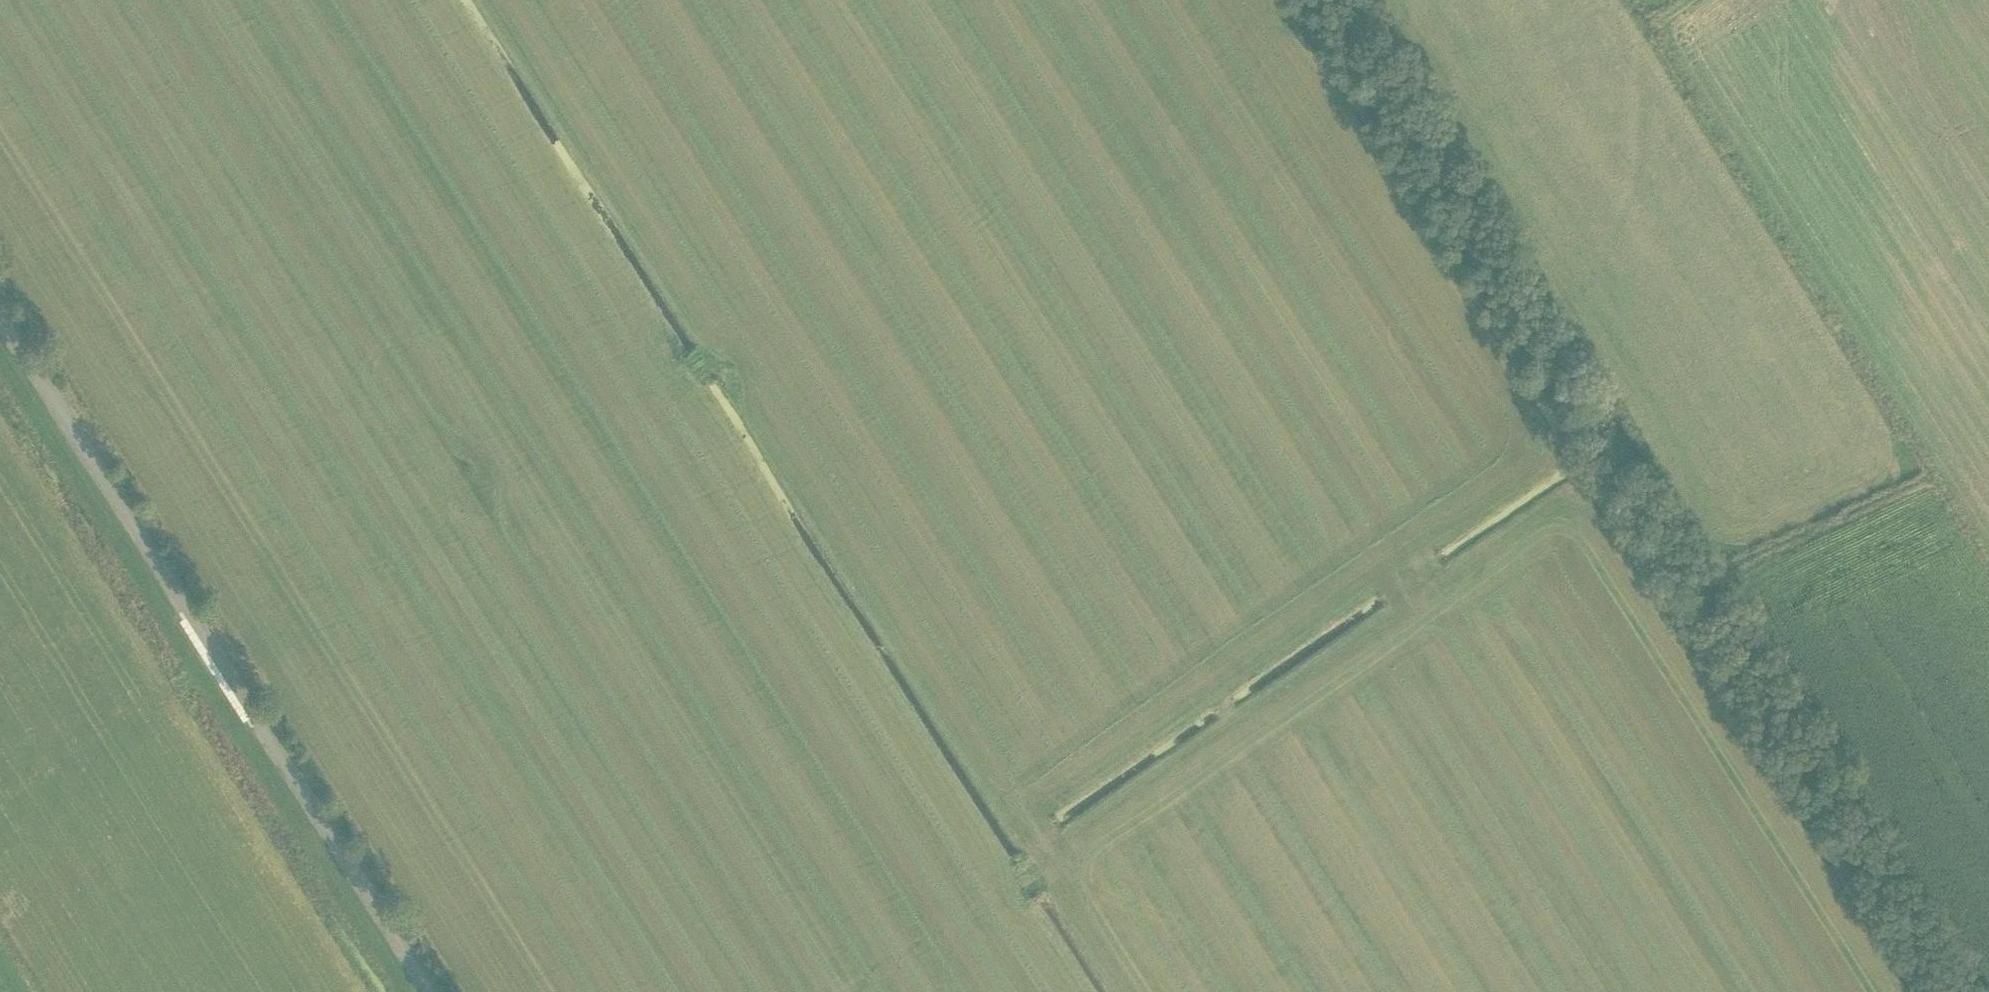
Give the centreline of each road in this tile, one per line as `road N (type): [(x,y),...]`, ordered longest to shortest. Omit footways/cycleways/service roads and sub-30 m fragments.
road 1 (unclassified): [(0,315),(432,991)]

